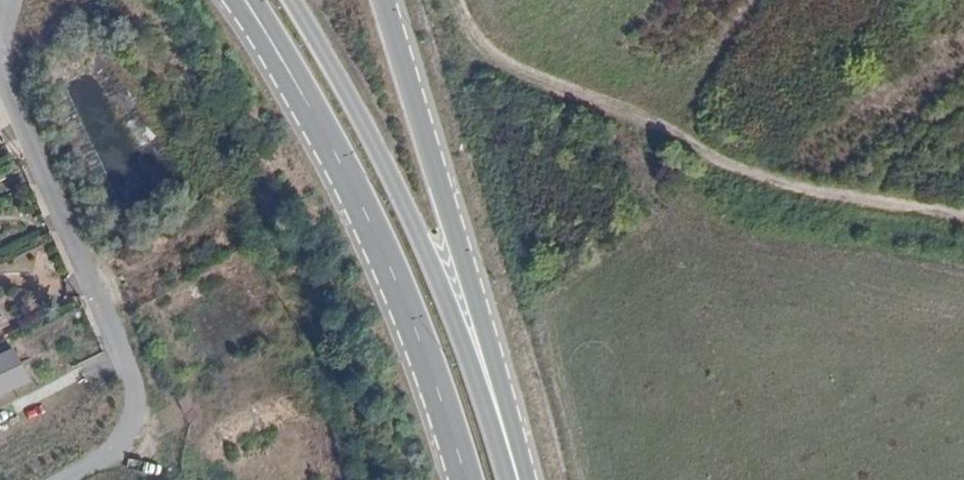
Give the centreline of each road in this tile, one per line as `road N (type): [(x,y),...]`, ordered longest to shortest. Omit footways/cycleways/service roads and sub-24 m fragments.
road 1 (primary): [(510,479),(470,359),(391,173),(291,0)]
road 2 (primary): [(527,479),(384,0)]
road 3 (residential): [(0,69),(130,373),(134,416),(113,457),(68,479)]
road 4 (primary): [(310,106),(392,271),(466,479)]
road 5 (track): [(758,0),(692,138),(568,0)]
road 6 (track): [(963,214),(739,168),(692,138)]
road 7 (primary): [(231,0),(310,106)]

